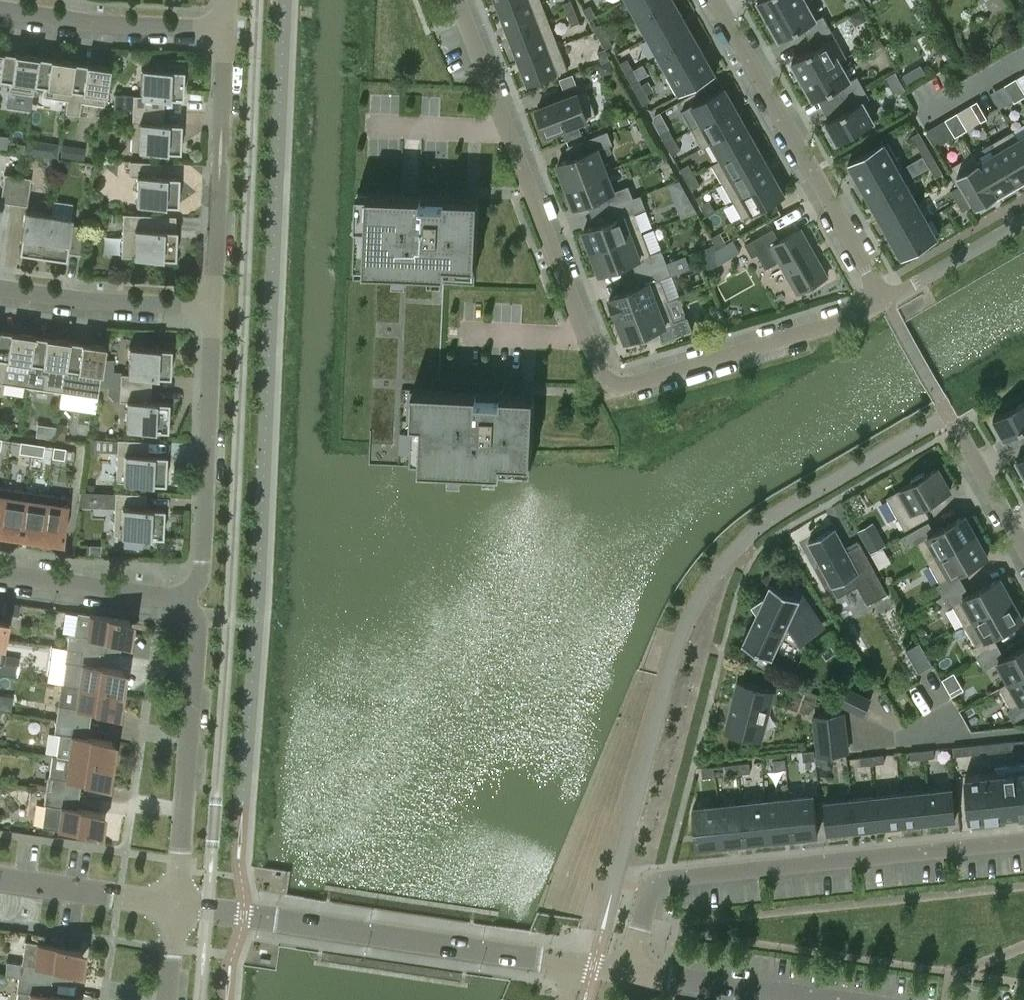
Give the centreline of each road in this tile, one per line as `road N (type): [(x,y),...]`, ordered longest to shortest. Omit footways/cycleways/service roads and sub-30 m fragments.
road 1 (residential): [(886,302),(608,390),(459,0)]
road 2 (residential): [(627,972),(646,890),(665,880),(1023,843)]
road 3 (residential): [(174,904),(627,972)]
road 4 (residential): [(886,302),(716,0)]
road 5 (residential): [(174,904),(197,641),(180,599)]
road 6 (residential): [(180,599),(198,580),(201,564),(213,307)]
road 7 (residential): [(213,307),(224,31)]
road 8 (residential): [(224,31),(0,10)]
road 9 (residential): [(213,307),(0,289)]
road 10 (residential): [(627,972),(832,999)]
road 11 (residential): [(180,599),(0,573)]
road 12 (residential): [(174,904),(0,878)]
road 13 (residential): [(1023,548),(953,423)]
road 14 (residential): [(918,122),(1023,60)]

